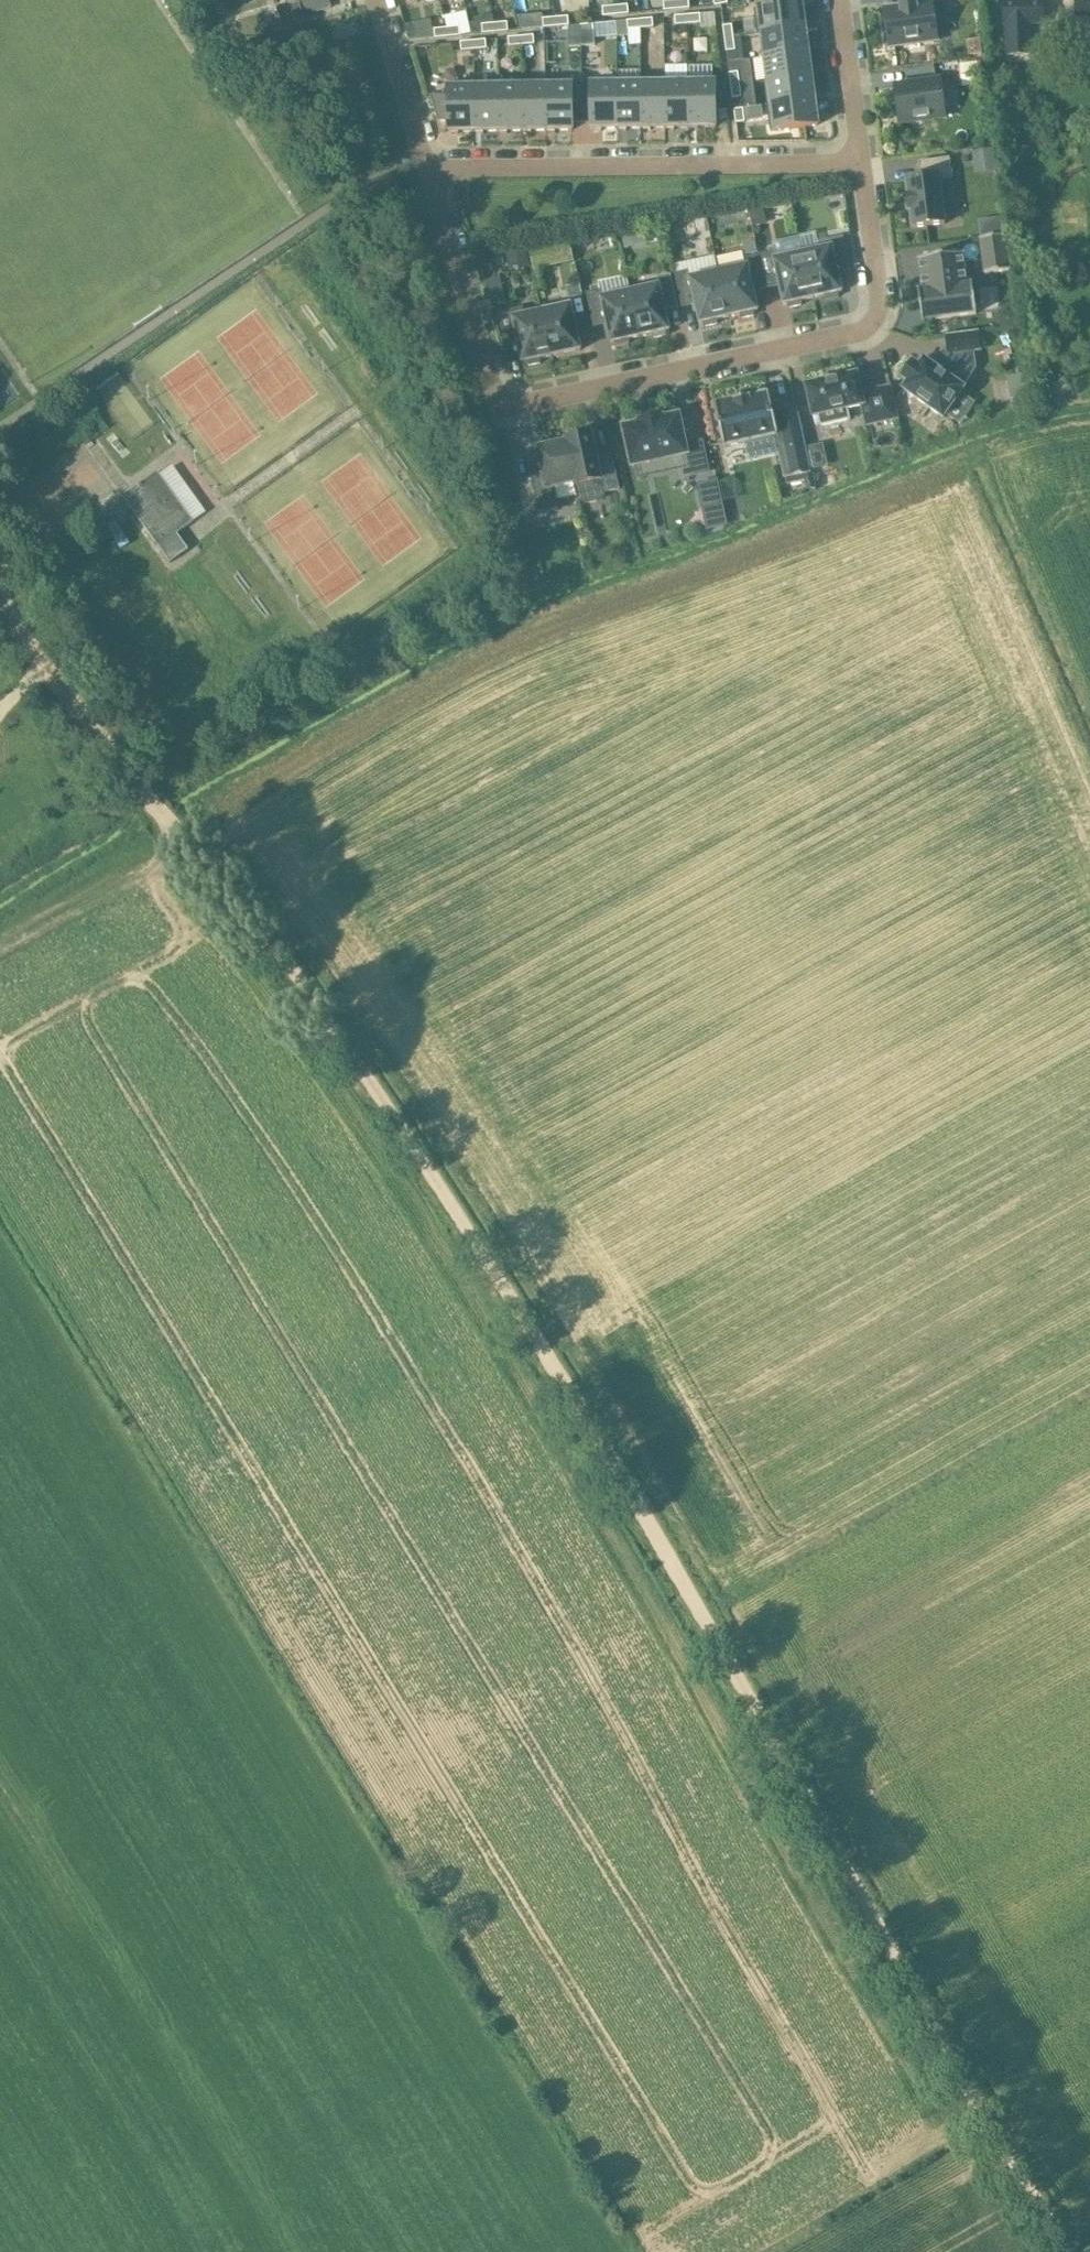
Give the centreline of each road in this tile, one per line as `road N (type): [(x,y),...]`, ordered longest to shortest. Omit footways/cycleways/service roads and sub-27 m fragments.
road 1 (track): [(1062,2251),(584,1414),(308,995),(134,777)]
road 2 (residential): [(427,170),(493,384),(502,399),(527,403),(860,331),(879,302),(864,163)]
road 3 (residential): [(864,163),(427,170)]
road 4 (unclassified): [(134,777),(0,602)]
road 5 (residential): [(375,0),(427,170)]
road 6 (residential): [(864,163),(842,0)]

